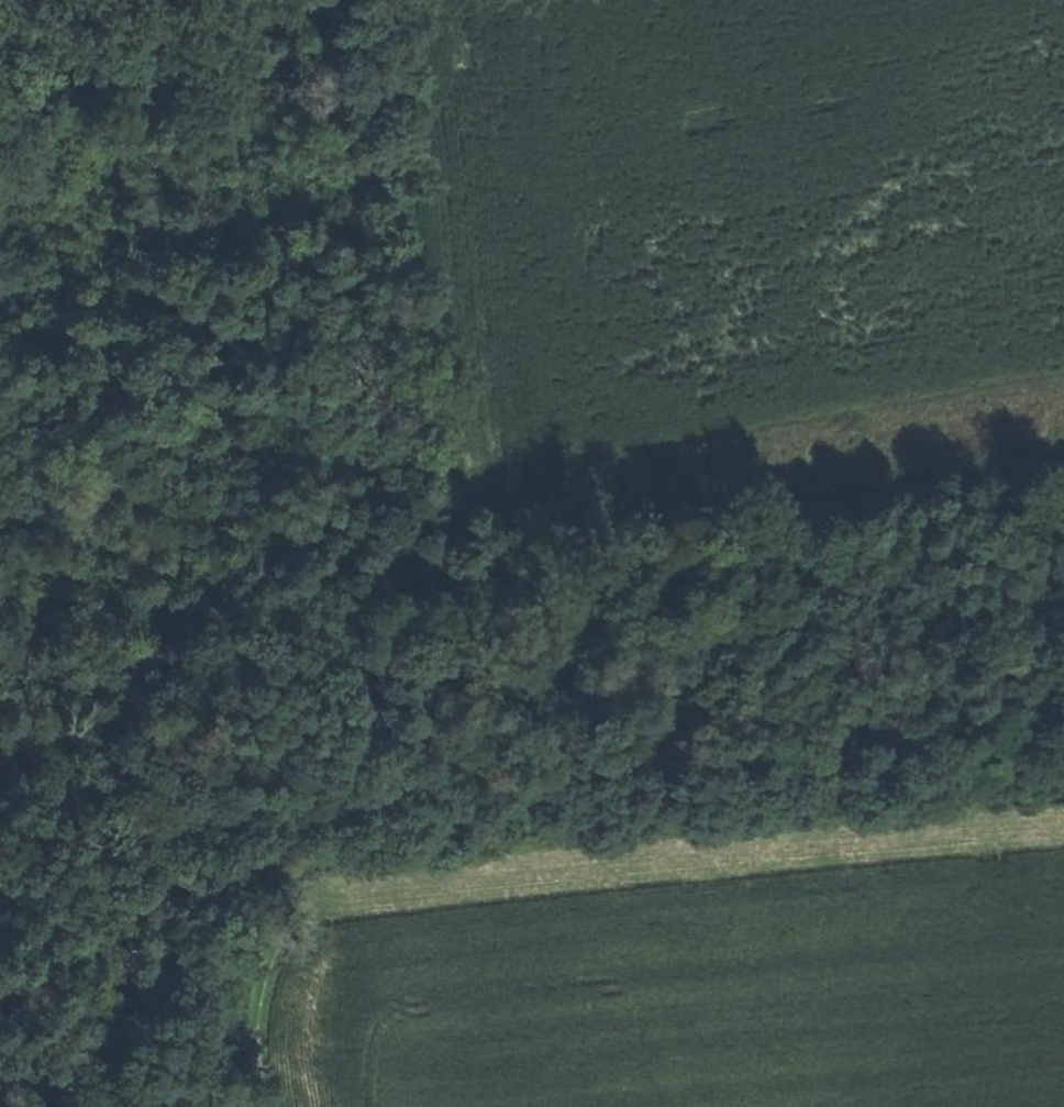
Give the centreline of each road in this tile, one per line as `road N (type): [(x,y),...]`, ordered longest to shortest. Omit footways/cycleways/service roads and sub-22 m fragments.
road 1 (track): [(531,543),(511,576),(501,676),(467,721),(341,831),(271,935),(280,1106)]
road 2 (track): [(1063,451),(531,543)]

